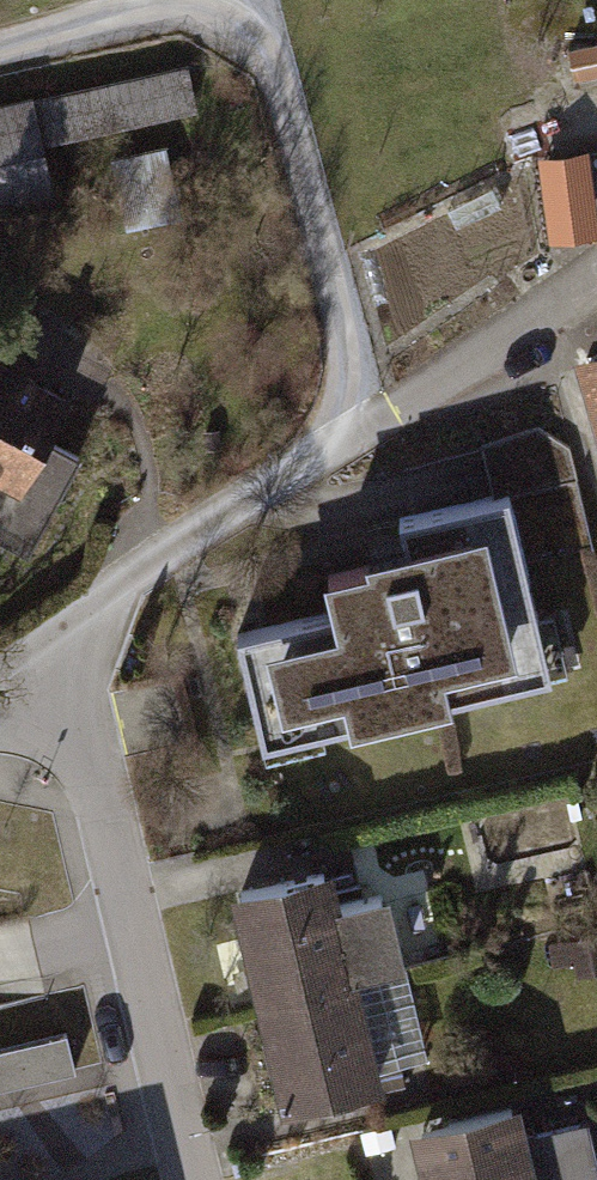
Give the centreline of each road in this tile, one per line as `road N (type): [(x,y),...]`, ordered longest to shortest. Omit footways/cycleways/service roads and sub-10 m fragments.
road 1 (residential): [(48,644),(97,768),(192,1179)]
road 2 (residential): [(48,644),(153,562),(287,477)]

